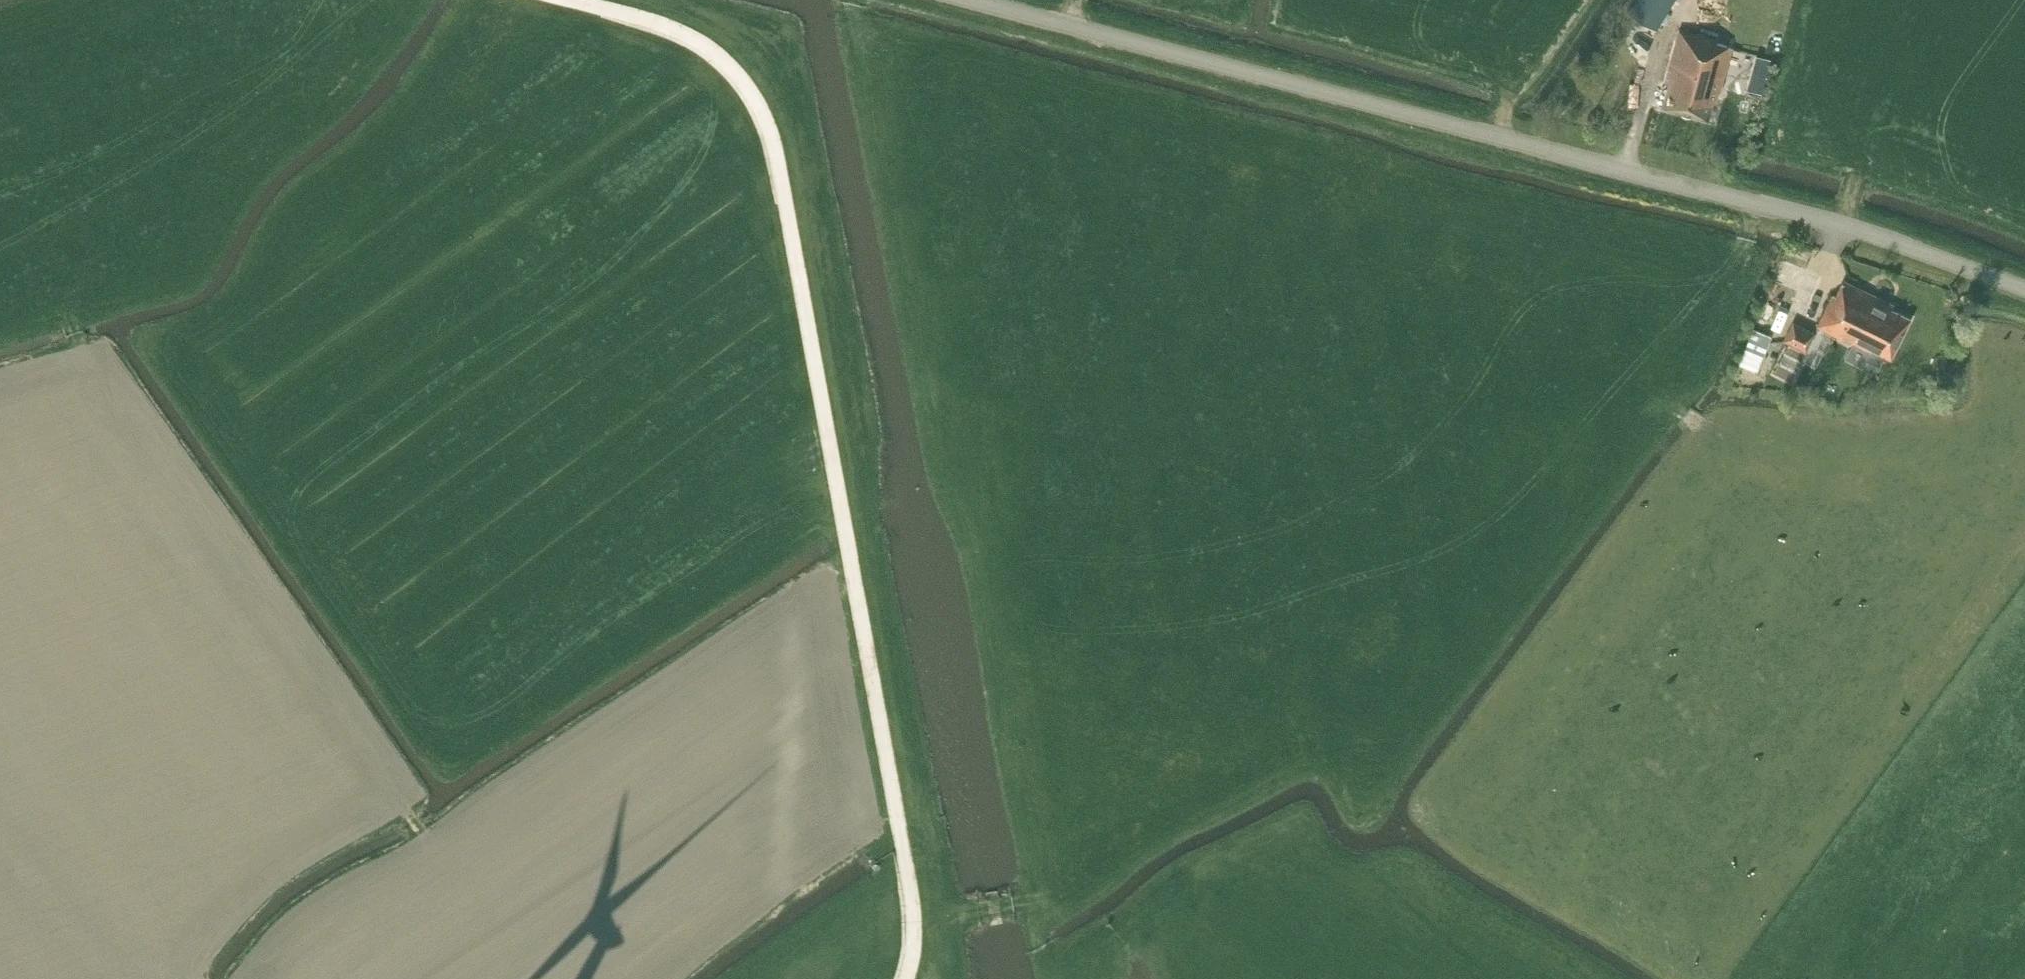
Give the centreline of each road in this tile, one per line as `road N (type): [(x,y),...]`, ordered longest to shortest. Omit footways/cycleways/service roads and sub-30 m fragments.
road 1 (unclassified): [(2024,288),(1837,225),(973,0)]

